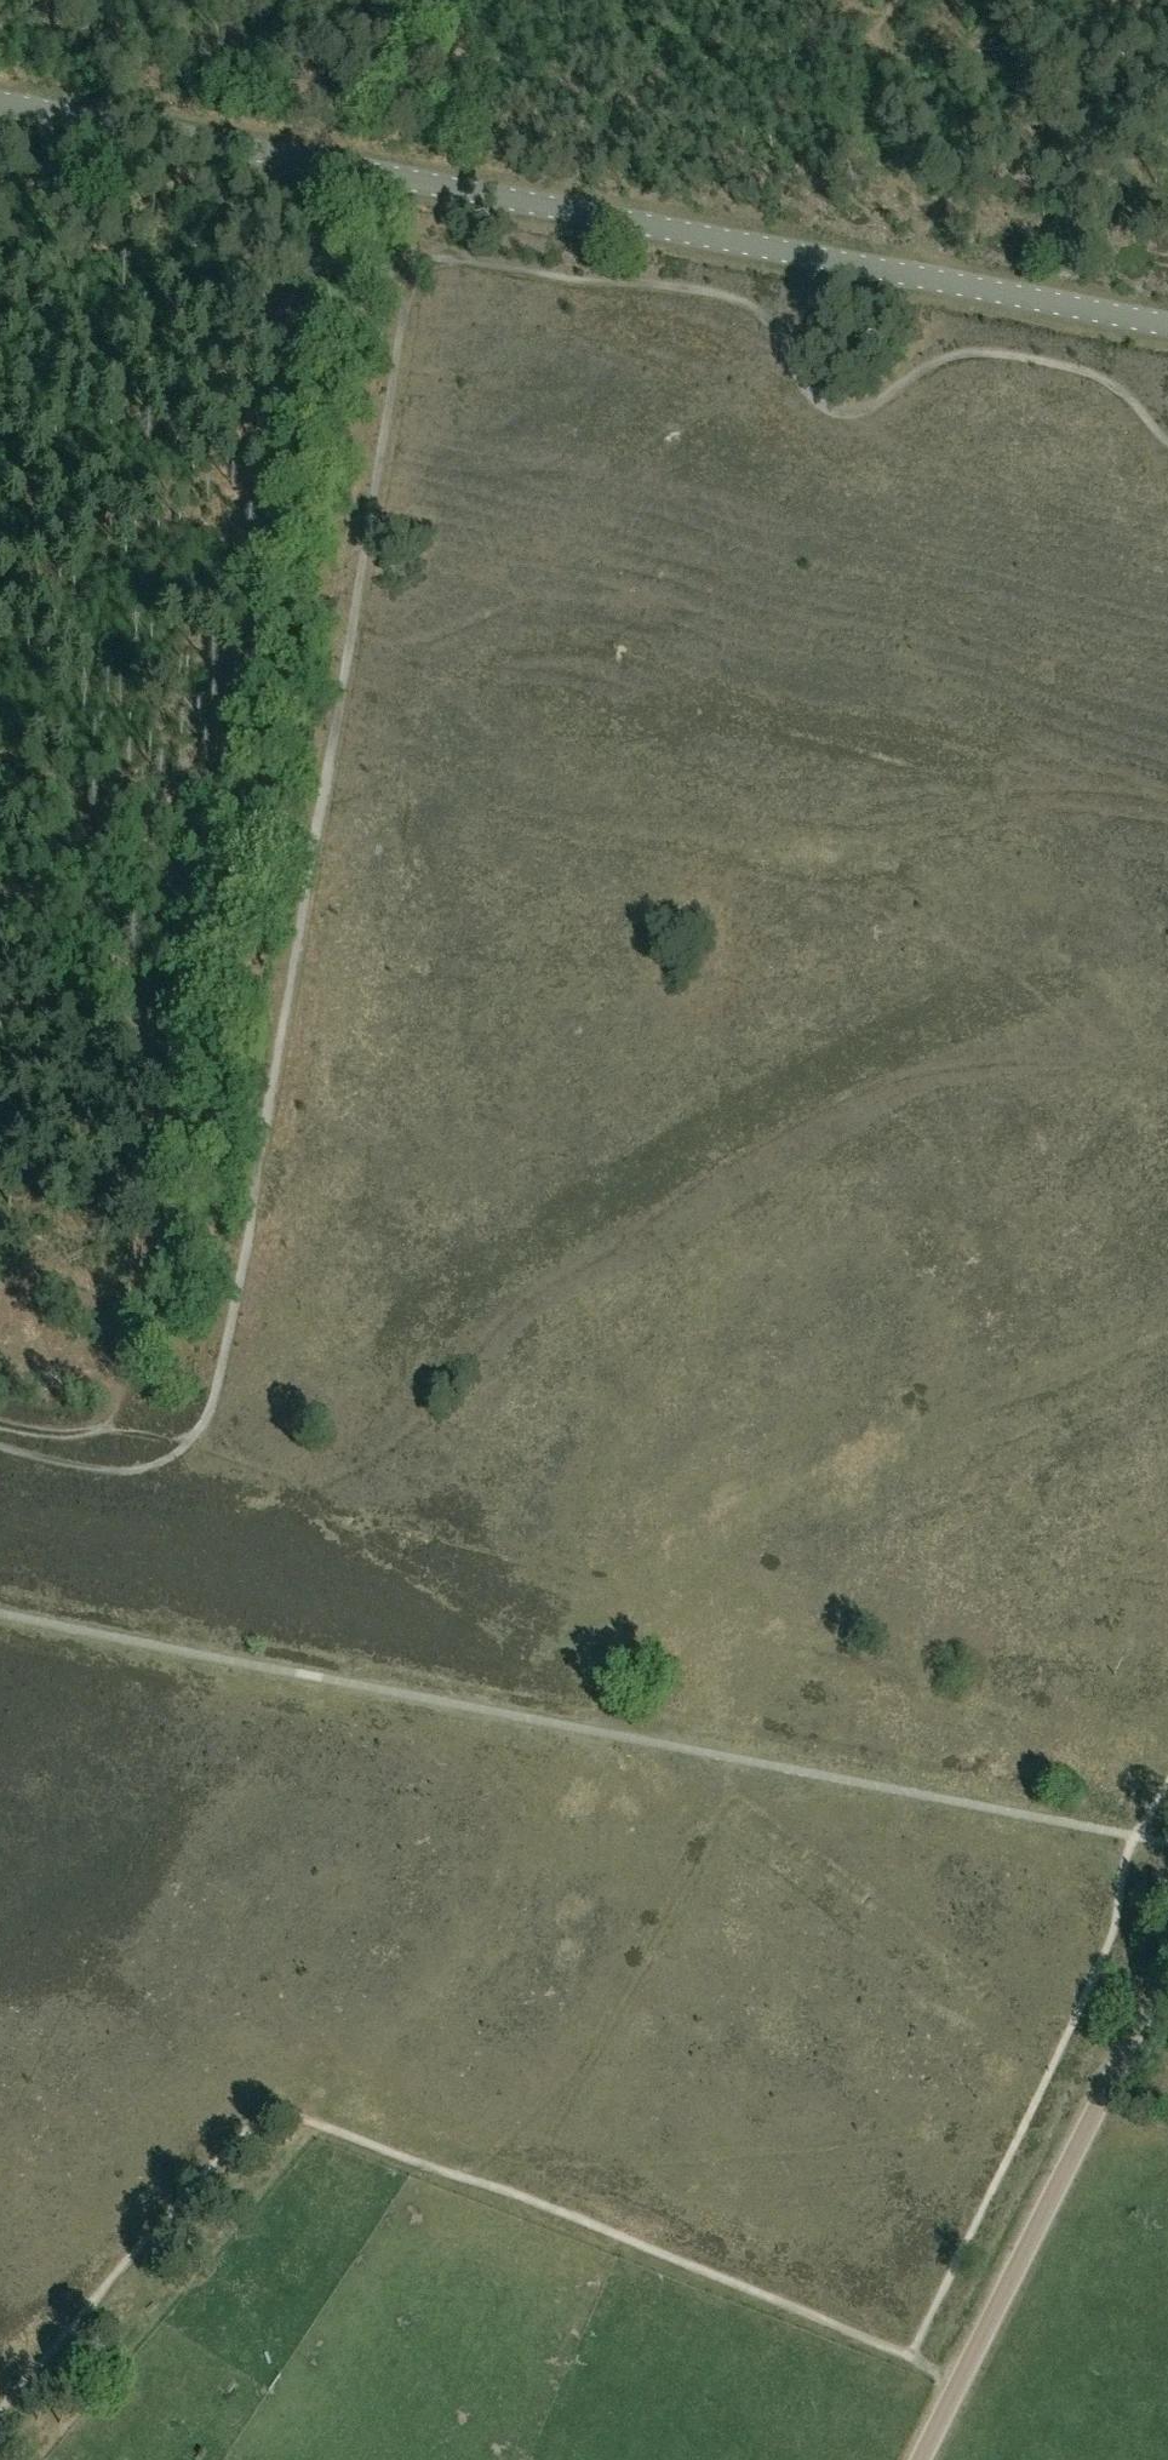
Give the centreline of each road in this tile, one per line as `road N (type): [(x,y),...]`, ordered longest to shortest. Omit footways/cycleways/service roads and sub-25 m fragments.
road 1 (track): [(347,0),(330,192),(108,1426)]
road 2 (tertiary): [(1167,323),(0,103)]

